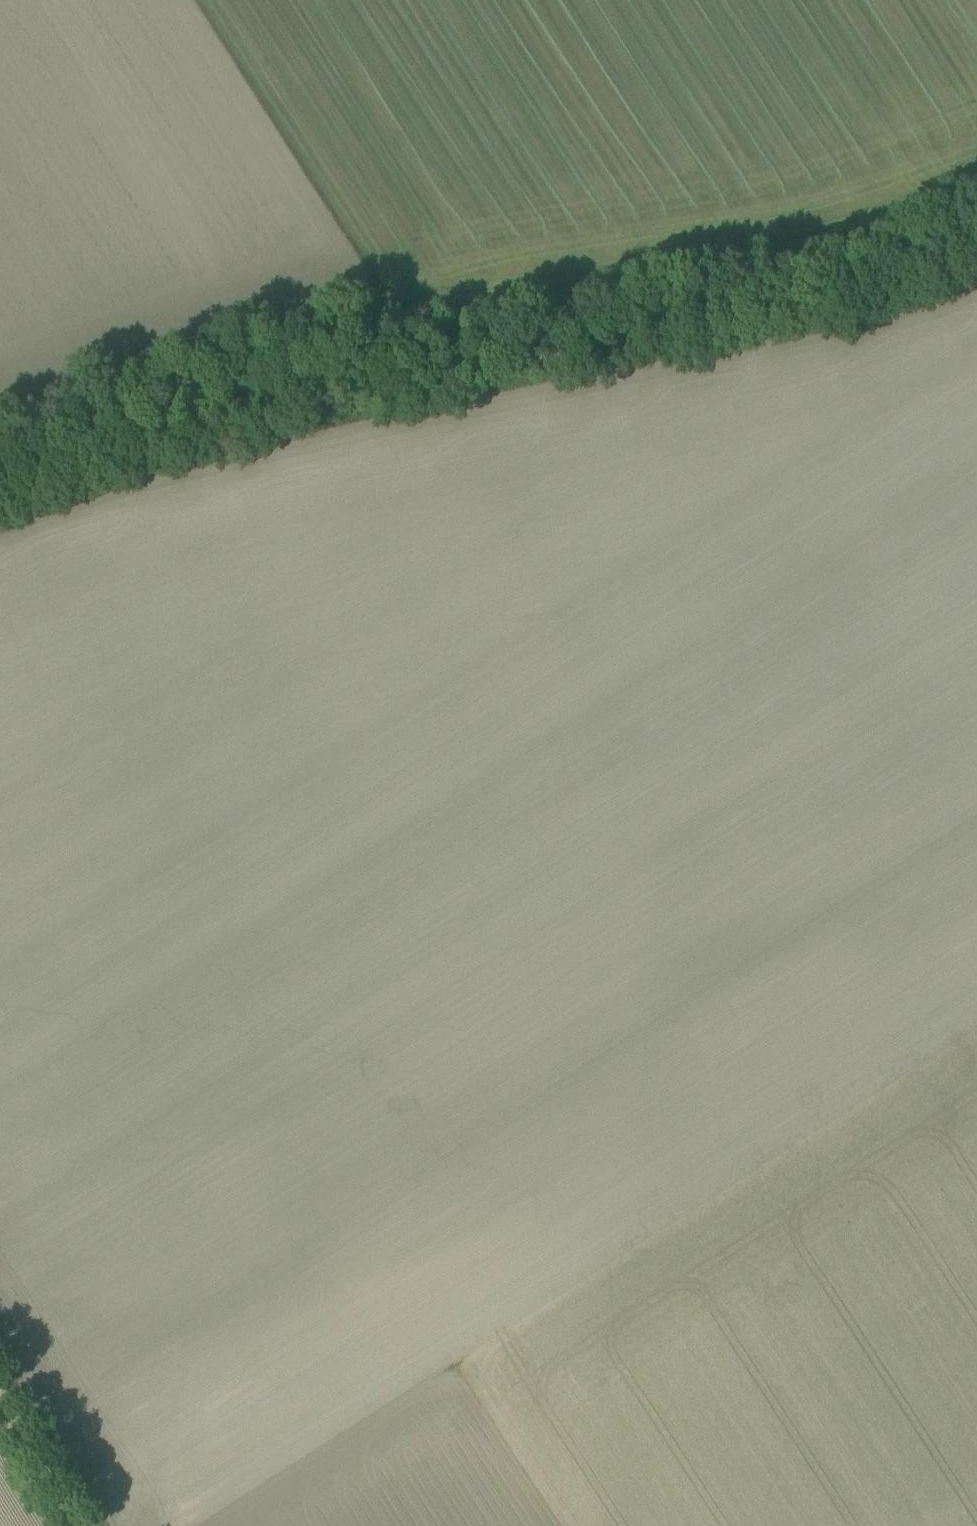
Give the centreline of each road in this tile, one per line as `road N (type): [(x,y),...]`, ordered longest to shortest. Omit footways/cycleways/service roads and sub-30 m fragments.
road 1 (track): [(0,1372),(97,1525)]

